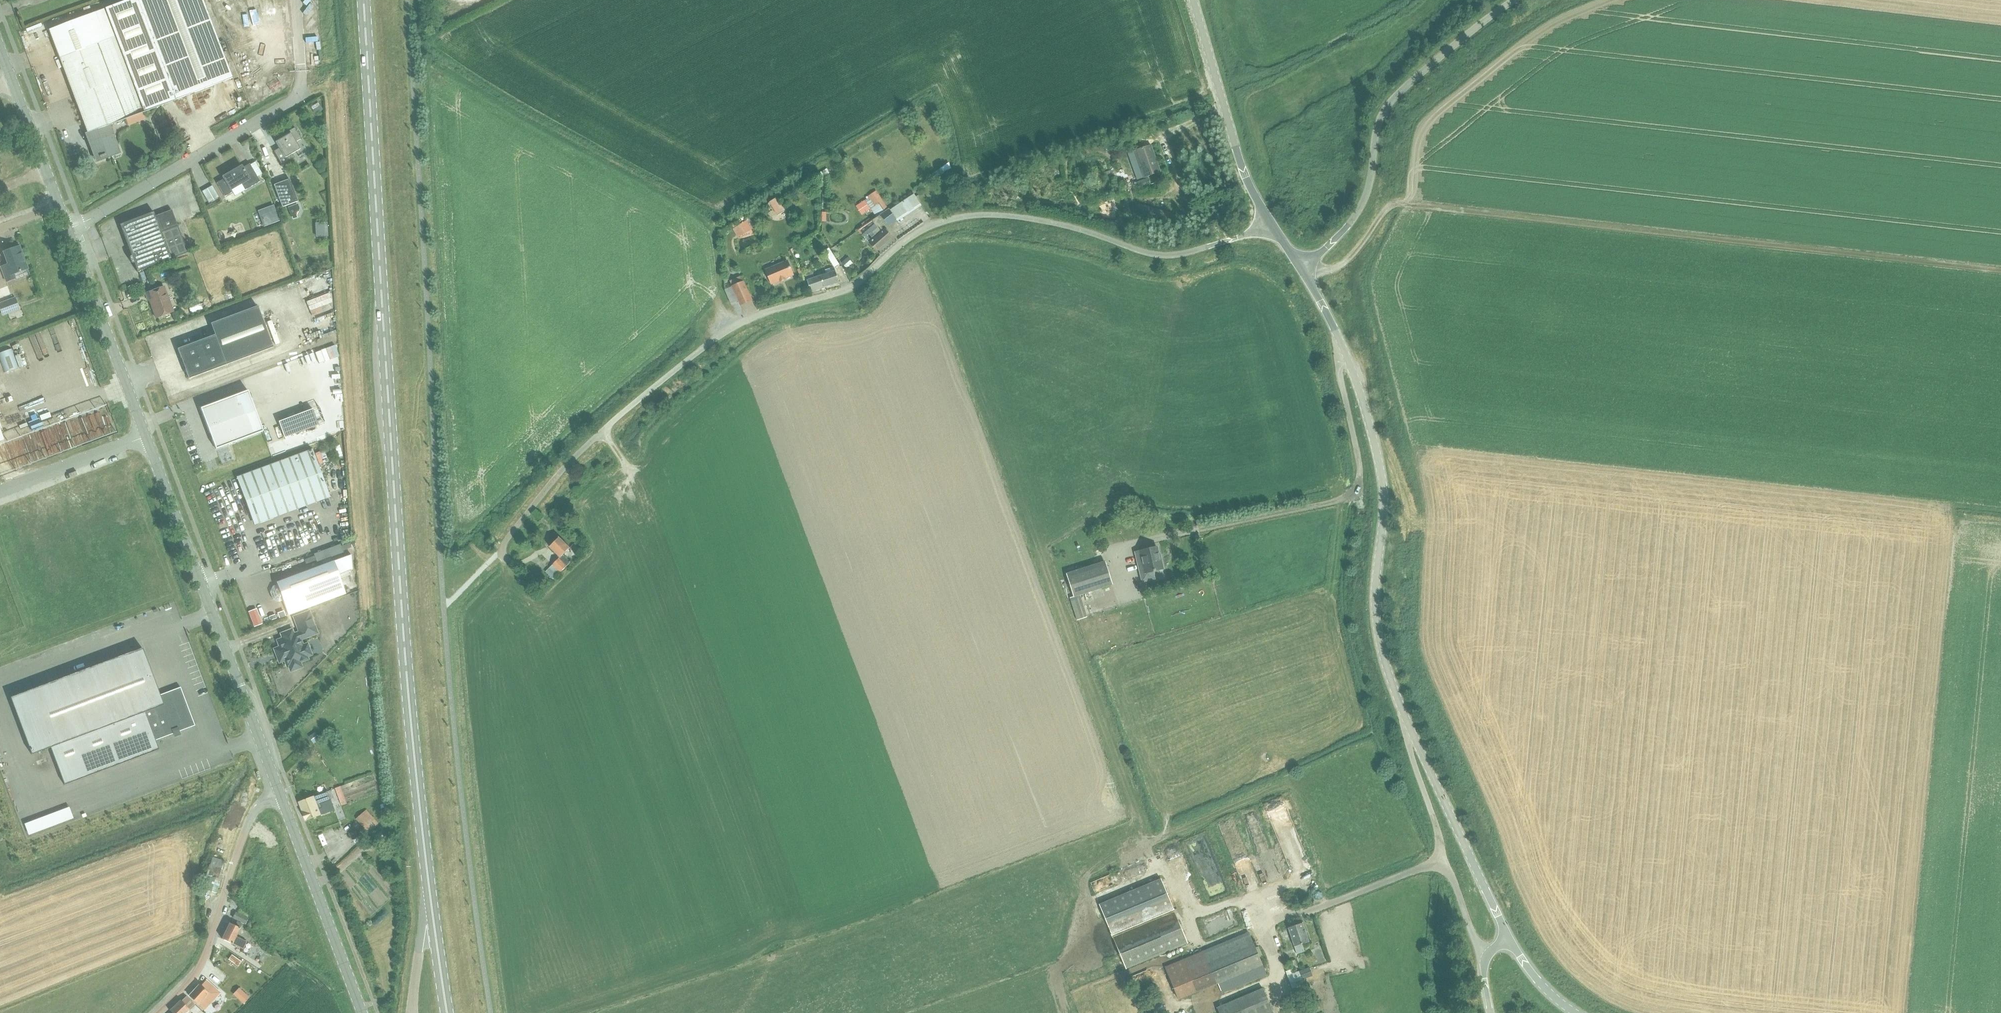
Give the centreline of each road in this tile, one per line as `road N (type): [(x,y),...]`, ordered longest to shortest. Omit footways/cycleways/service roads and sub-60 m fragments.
road 1 (secondary): [(362,0),(408,708),(448,1012)]
road 2 (unclassified): [(498,555),(587,446),(707,346),(757,316),(851,287),(925,228),(1007,216),(1161,255),(1271,224)]
road 3 (track): [(2000,276),(1398,204),(1348,256),(1307,278)]
road 4 (tertiary): [(280,794),(67,230)]
road 5 (tertiary): [(1404,714),(1376,626),(1381,467),(1356,380),(1299,264)]
road 6 (unclassified): [(1299,264),(1327,247),(1358,210),(1374,141),(1395,96),(1517,0)]
road 7 (residential): [(67,230),(337,68)]
road 8 (unclassified): [(156,1012),(202,964),(247,828),(259,804),(280,794)]
road 9 (unclassified): [(1488,956),(1445,859),(1404,714)]
road 10 (tertiary): [(1509,941),(1404,714)]
road 11 (tertiary): [(1271,224),(1245,174),(1193,0)]
road 12 (tertiary): [(363,1012),(280,794)]
road 13 (tertiary): [(67,230),(0,49)]

